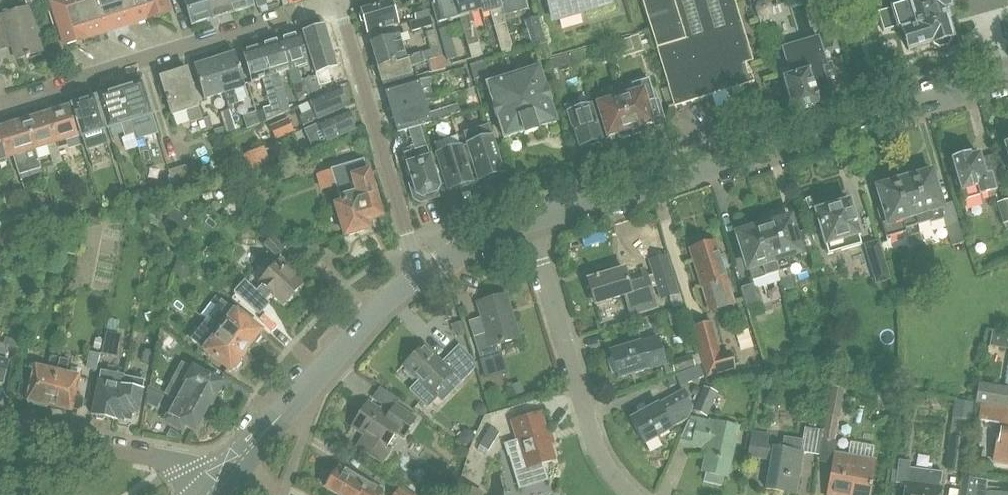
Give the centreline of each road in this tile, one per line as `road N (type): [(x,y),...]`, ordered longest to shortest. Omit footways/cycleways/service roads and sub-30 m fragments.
road 1 (tertiary): [(529,220),(1007,76)]
road 2 (residential): [(0,106),(338,3)]
road 3 (residential): [(631,494),(599,456),(529,220)]
road 4 (residential): [(423,272),(338,3)]
road 5 (tertiary): [(231,467),(387,299),(423,272)]
road 6 (residential): [(231,467),(187,467),(0,422)]

